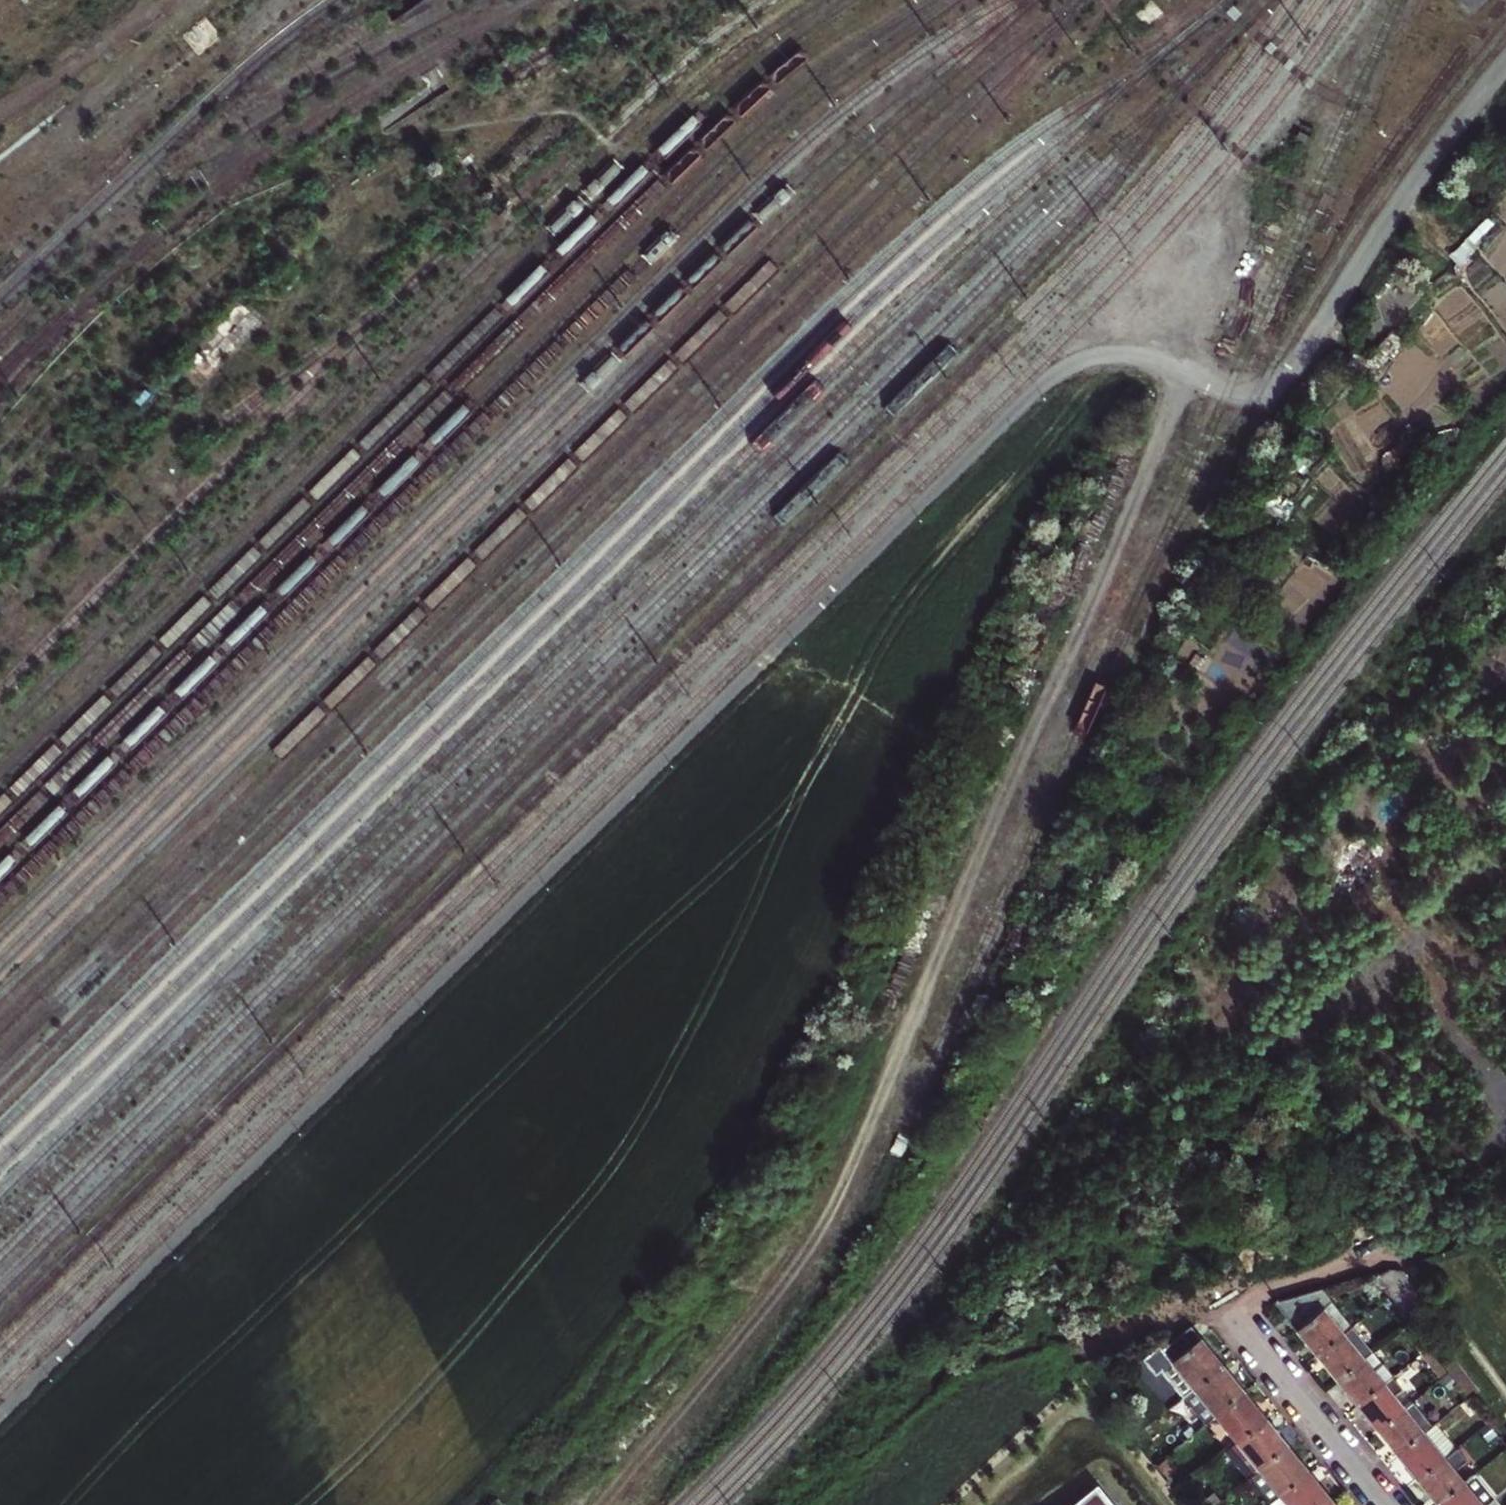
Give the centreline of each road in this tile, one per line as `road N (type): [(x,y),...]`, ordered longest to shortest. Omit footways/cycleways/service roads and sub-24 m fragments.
road 1 (track): [(1184,373),(822,1226),(602,1504)]
road 2 (residential): [(1241,1317),(1392,1504)]
road 3 (track): [(1395,1236),(1505,1126)]
road 4 (track): [(1416,1019),(1505,1110)]

